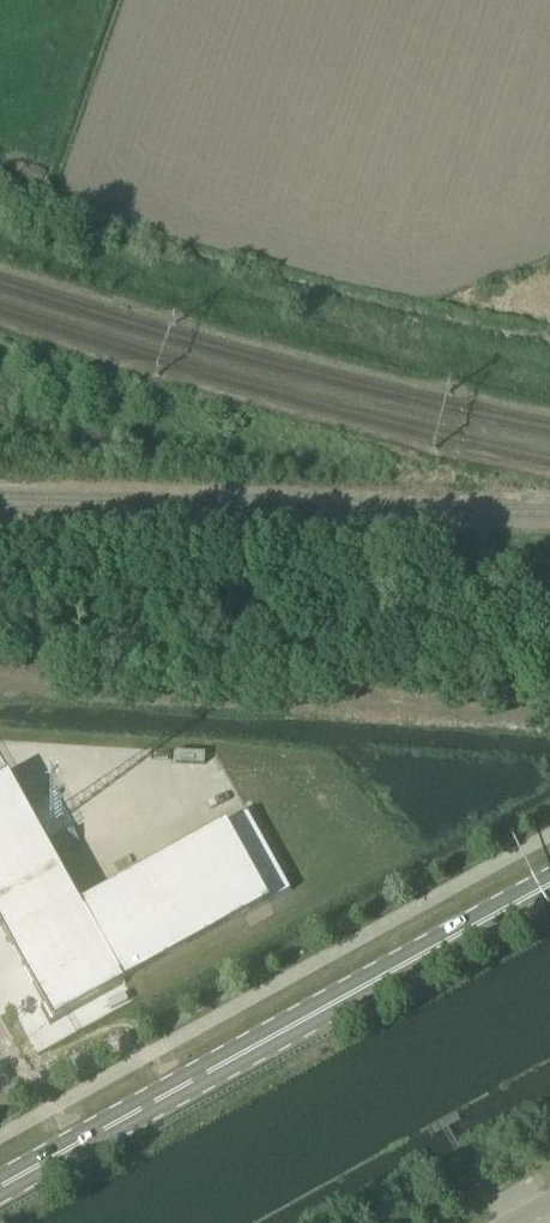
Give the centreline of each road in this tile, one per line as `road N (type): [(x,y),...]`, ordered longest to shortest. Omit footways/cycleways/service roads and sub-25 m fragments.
road 1 (secondary): [(0,1190),(549,885)]

